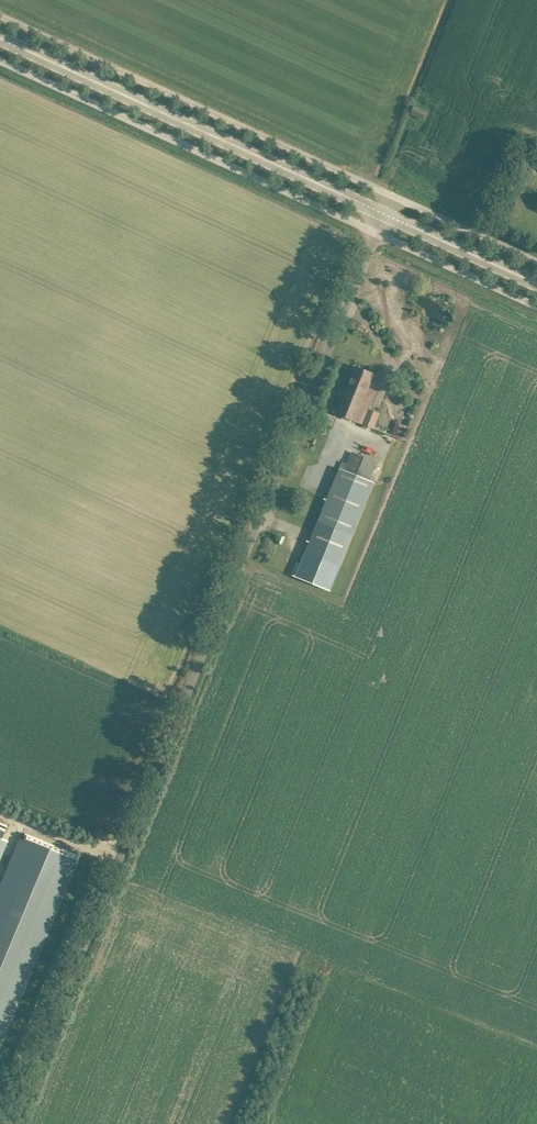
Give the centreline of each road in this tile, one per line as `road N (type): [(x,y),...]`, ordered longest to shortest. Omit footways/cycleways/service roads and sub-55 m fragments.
road 1 (unclassified): [(12,1123),(377,237)]
road 2 (unclassified): [(394,196),(0,16)]
road 3 (primary): [(386,216),(0,38)]
road 4 (unclassified): [(377,237),(0,62)]
road 5 (unclassified): [(377,237),(536,309)]
road 6 (primary): [(536,285),(386,216)]
road 7 (unclassified): [(536,260),(394,196)]

